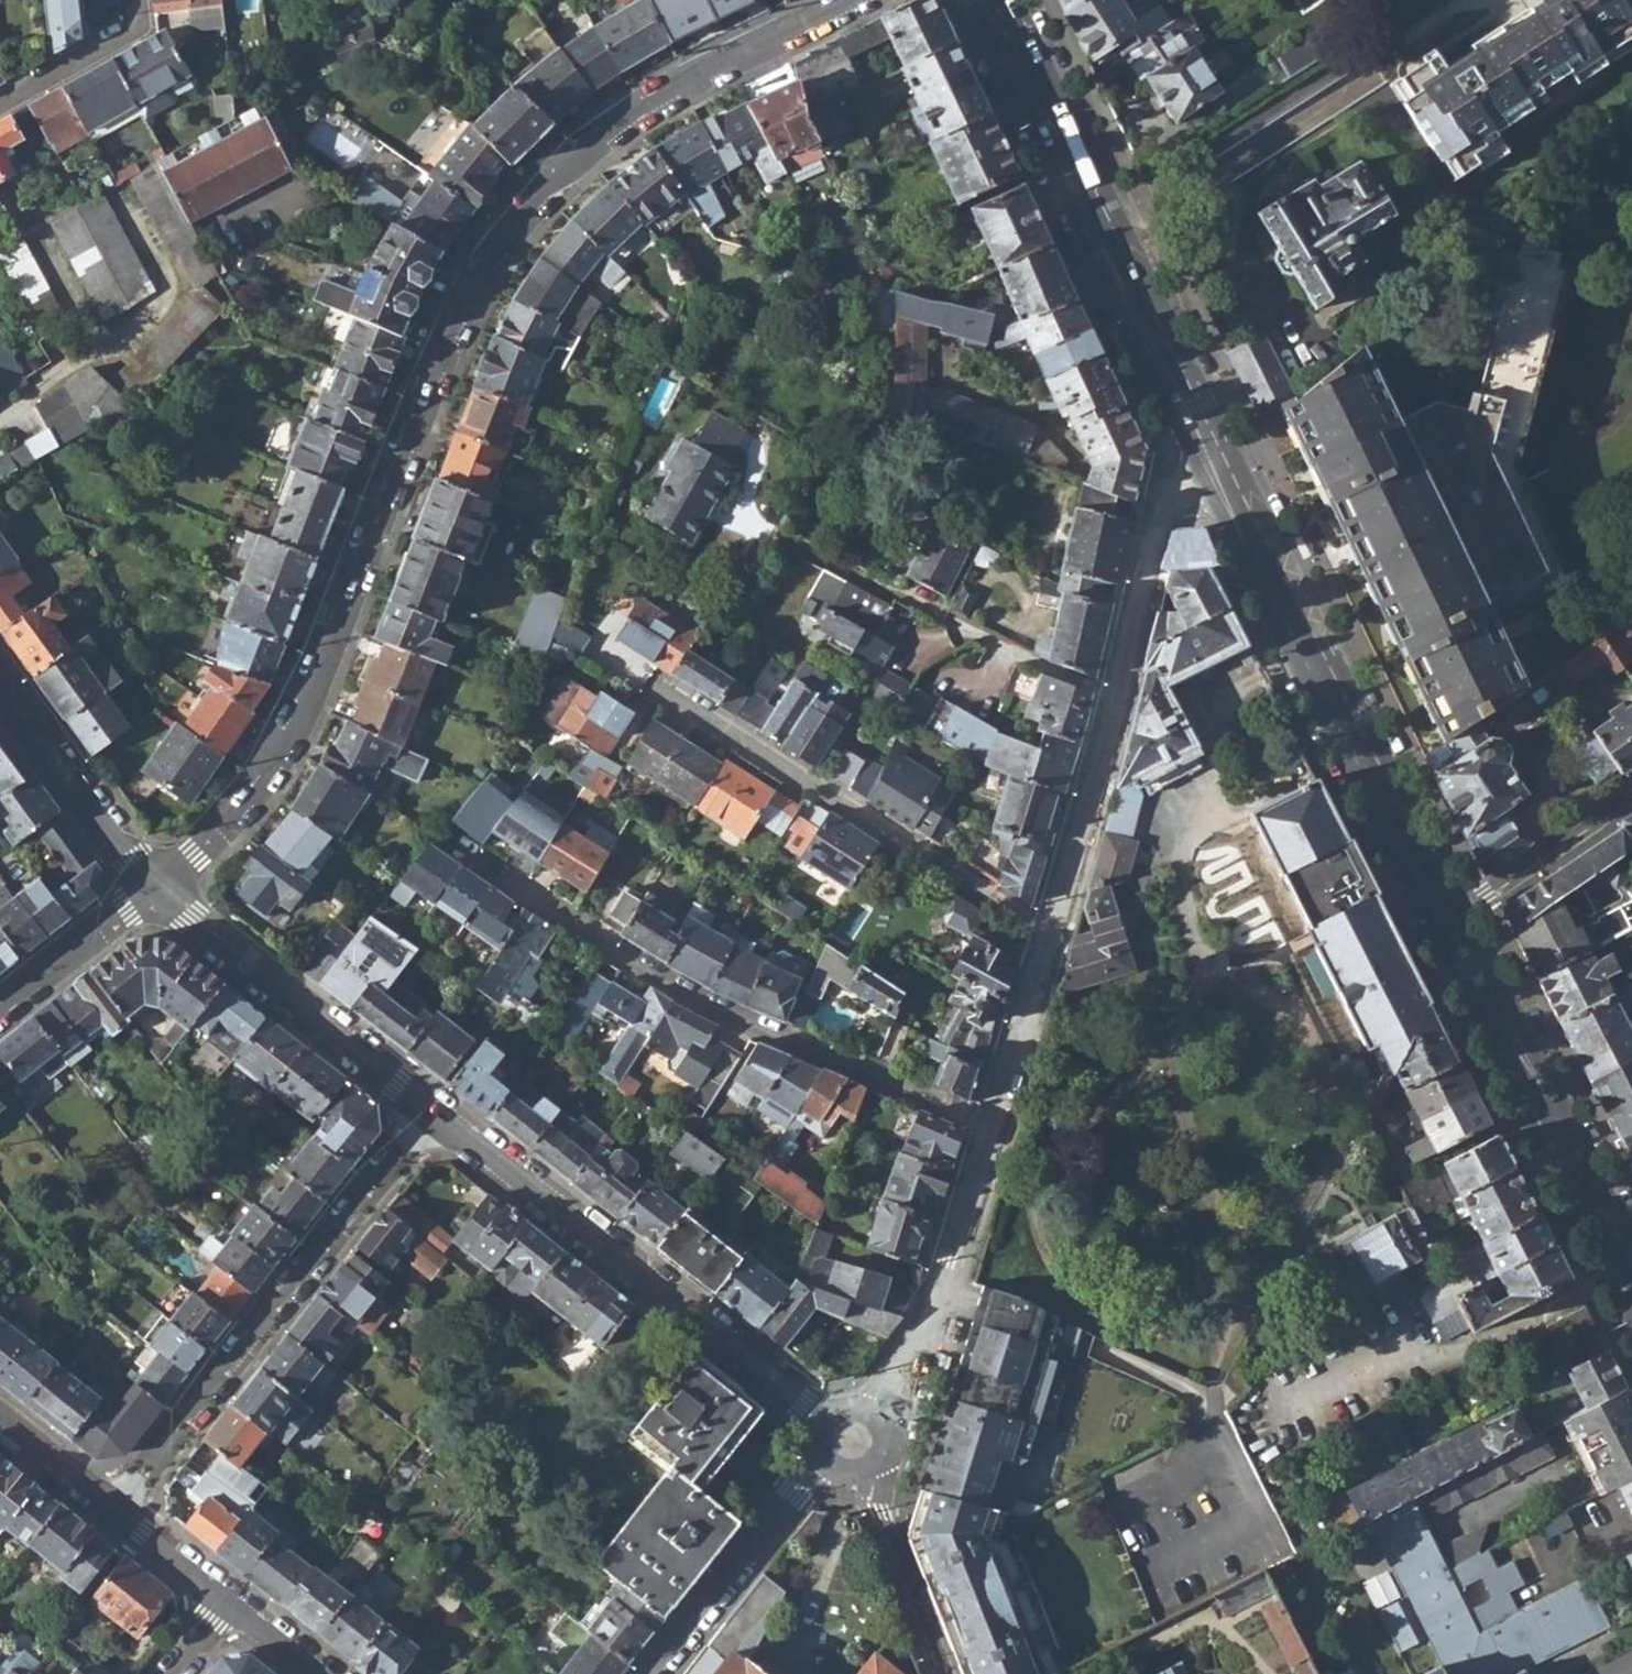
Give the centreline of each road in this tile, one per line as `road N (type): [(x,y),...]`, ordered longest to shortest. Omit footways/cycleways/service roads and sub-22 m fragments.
road 1 (residential): [(852,0),(650,104),(584,152),(522,220),(449,335),(310,700),(223,831),(155,887)]
road 2 (residential): [(990,1128),(725,1011),(452,844)]
road 3 (residential): [(434,1107),(851,1438)]
road 4 (residential): [(1048,934),(1156,505),(1220,464)]
road 5 (secondary): [(993,0),(1220,464)]
road 6 (residential): [(434,1107),(114,1507)]
road 7 (secondary): [(1220,464),(1456,917)]
road 8 (residential): [(1048,934),(664,687)]
road 9 (residential): [(155,887),(434,1107)]
road 10 (residential): [(851,1438),(889,1406),(990,1128)]
road 11 (residential): [(646,1673),(793,1492),(851,1438)]
road 12 (residential): [(939,1673),(851,1438)]
road 13 (residential): [(0,691),(117,849),(155,887)]
road 14 (residential): [(1631,789),(1456,917)]
road 15 (secondary): [(1456,917),(1549,1098)]
road 16 (residential): [(990,1128),(1048,934)]
road 17 (residential): [(155,887),(0,1008)]
road 18 (secondary): [(1631,1264),(1549,1098)]
road 19 (residential): [(137,0),(137,19),(126,35),(0,105)]
road 20 (residential): [(114,1507),(230,1602)]
road 21 (residential): [(0,1419),(114,1507)]

